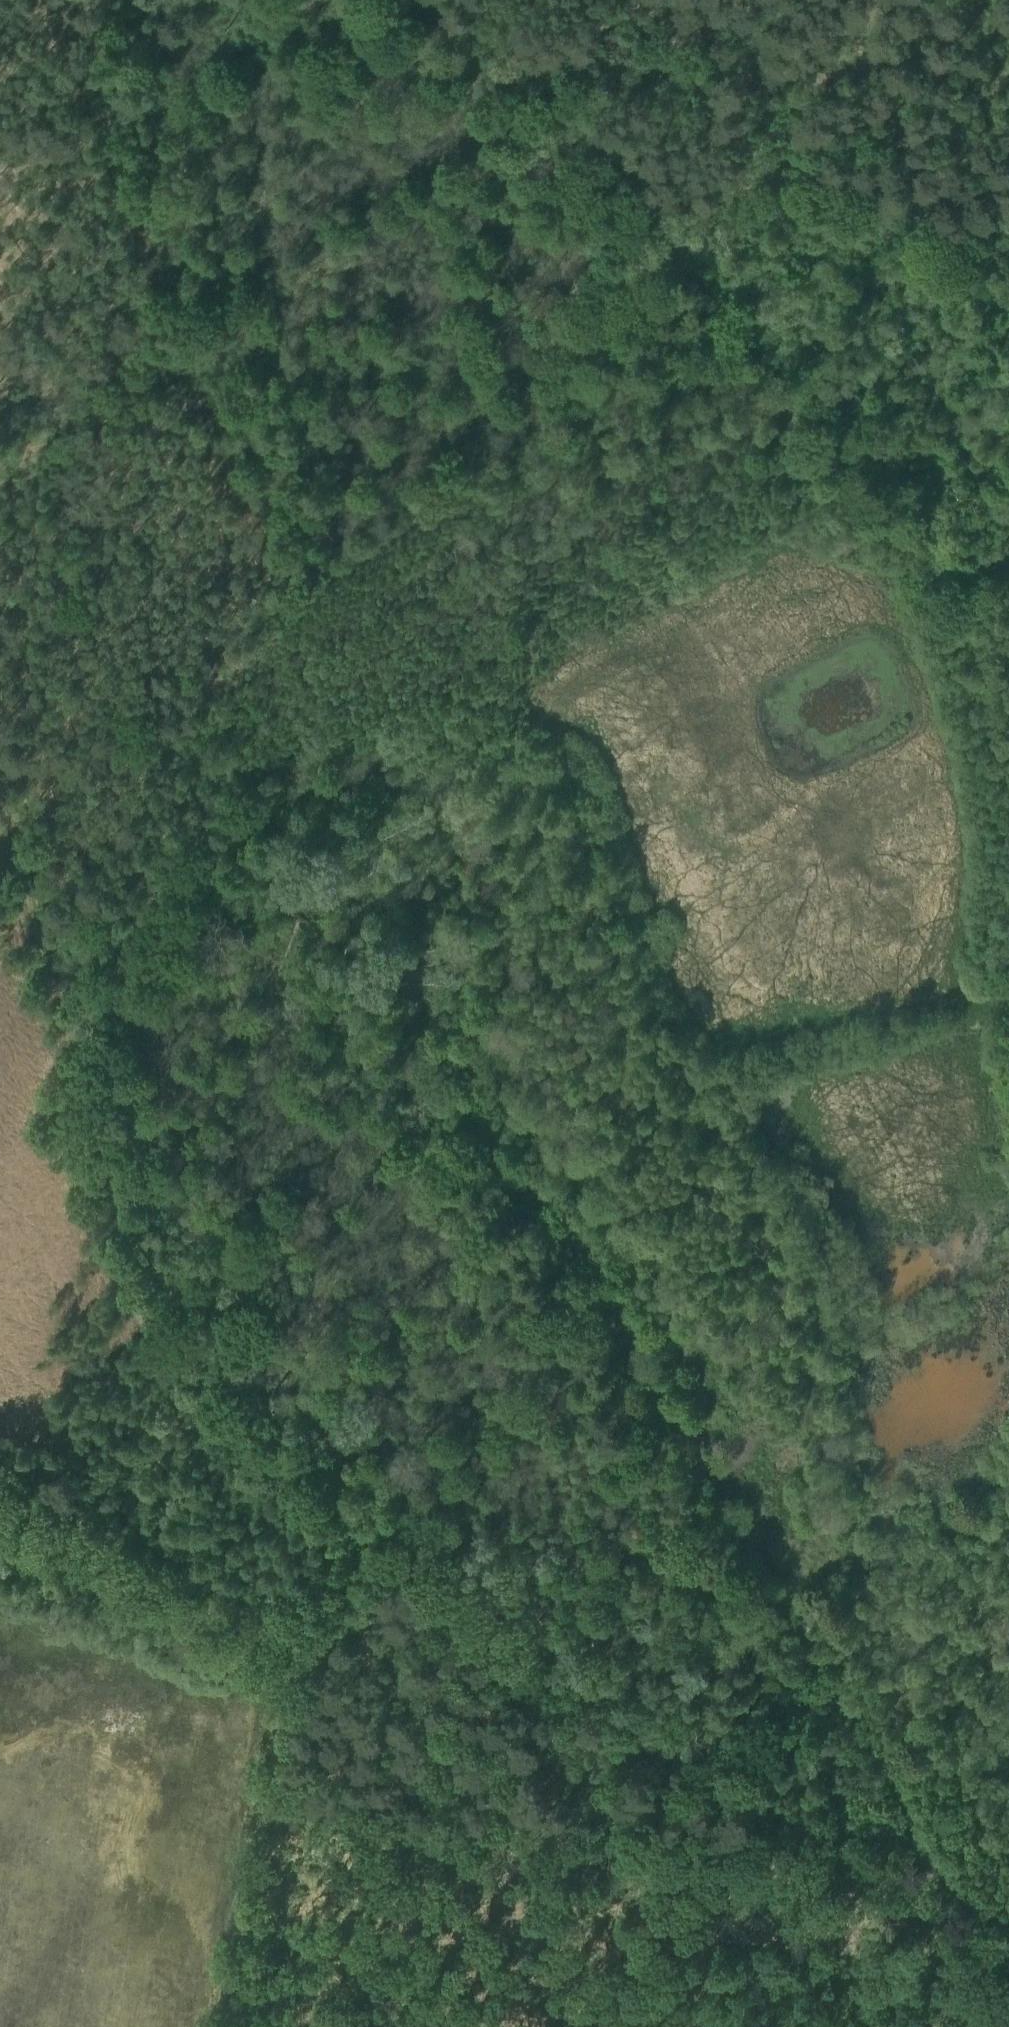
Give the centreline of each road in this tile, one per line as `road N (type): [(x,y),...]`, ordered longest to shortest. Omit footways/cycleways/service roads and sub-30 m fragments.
road 1 (track): [(299,1648),(215,2026)]

